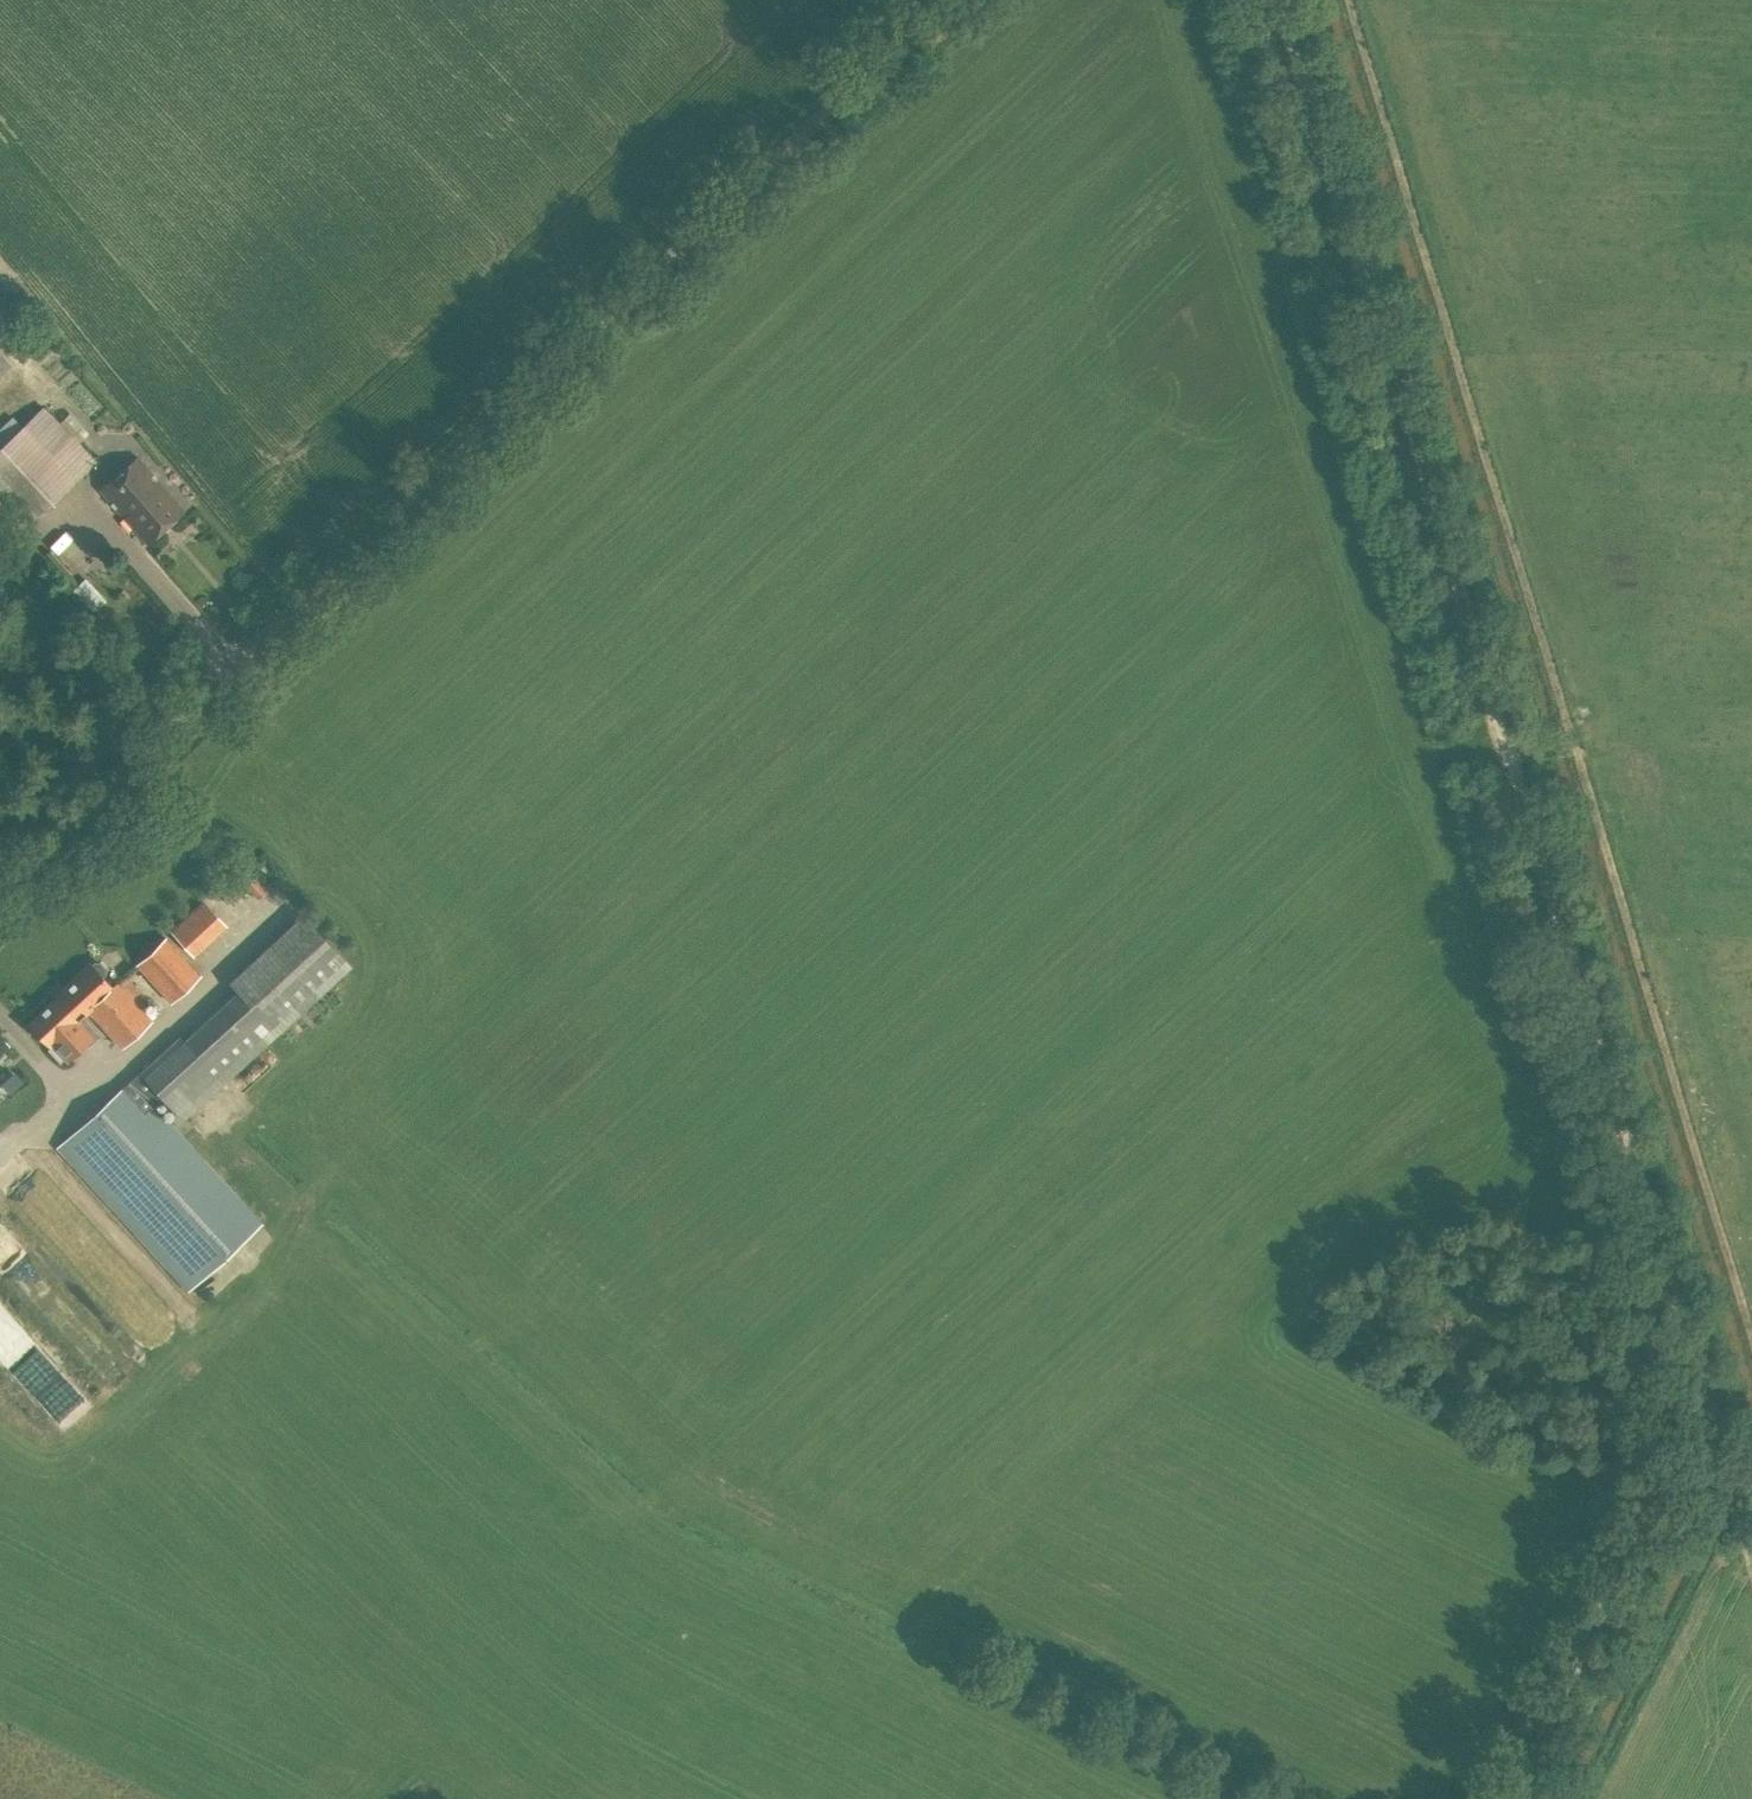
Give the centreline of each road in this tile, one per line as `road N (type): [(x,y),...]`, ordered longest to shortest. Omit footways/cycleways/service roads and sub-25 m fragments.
road 1 (track): [(1279,0),(1707,1387)]
road 2 (unclassified): [(0,894),(949,0)]
road 3 (track): [(1707,1387),(1698,1422),(1511,1798)]
road 4 (track): [(1707,1387),(1751,1539)]

